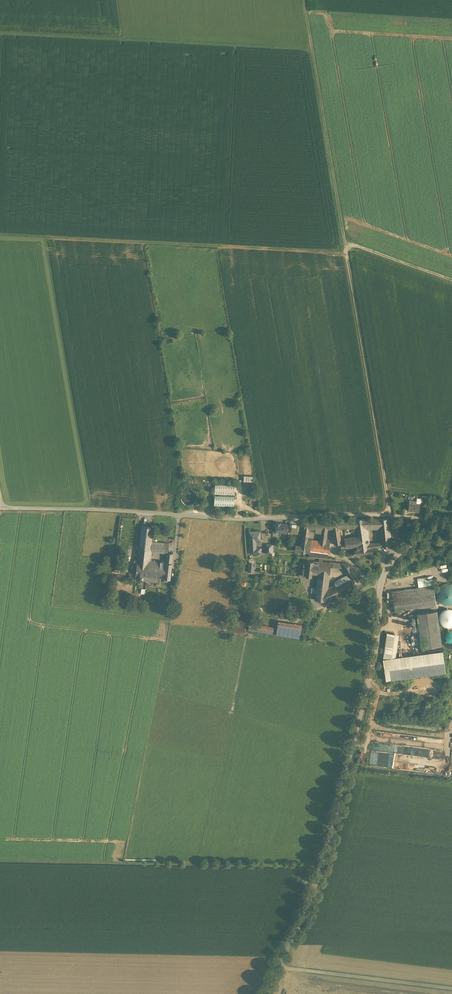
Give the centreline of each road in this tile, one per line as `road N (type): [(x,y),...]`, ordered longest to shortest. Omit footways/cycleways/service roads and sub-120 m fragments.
road 1 (track): [(397,556),(304,0)]
road 2 (tertiary): [(451,528),(408,546),(385,572),(370,682),(329,839),(267,993)]
road 3 (unclassified): [(451,527),(376,515),(241,520),(1,508)]
road 4 (track): [(347,254),(0,235)]
road 5 (track): [(0,862),(318,867)]
road 6 (track): [(311,47),(0,32)]
road 7 (track): [(451,992),(277,970)]

